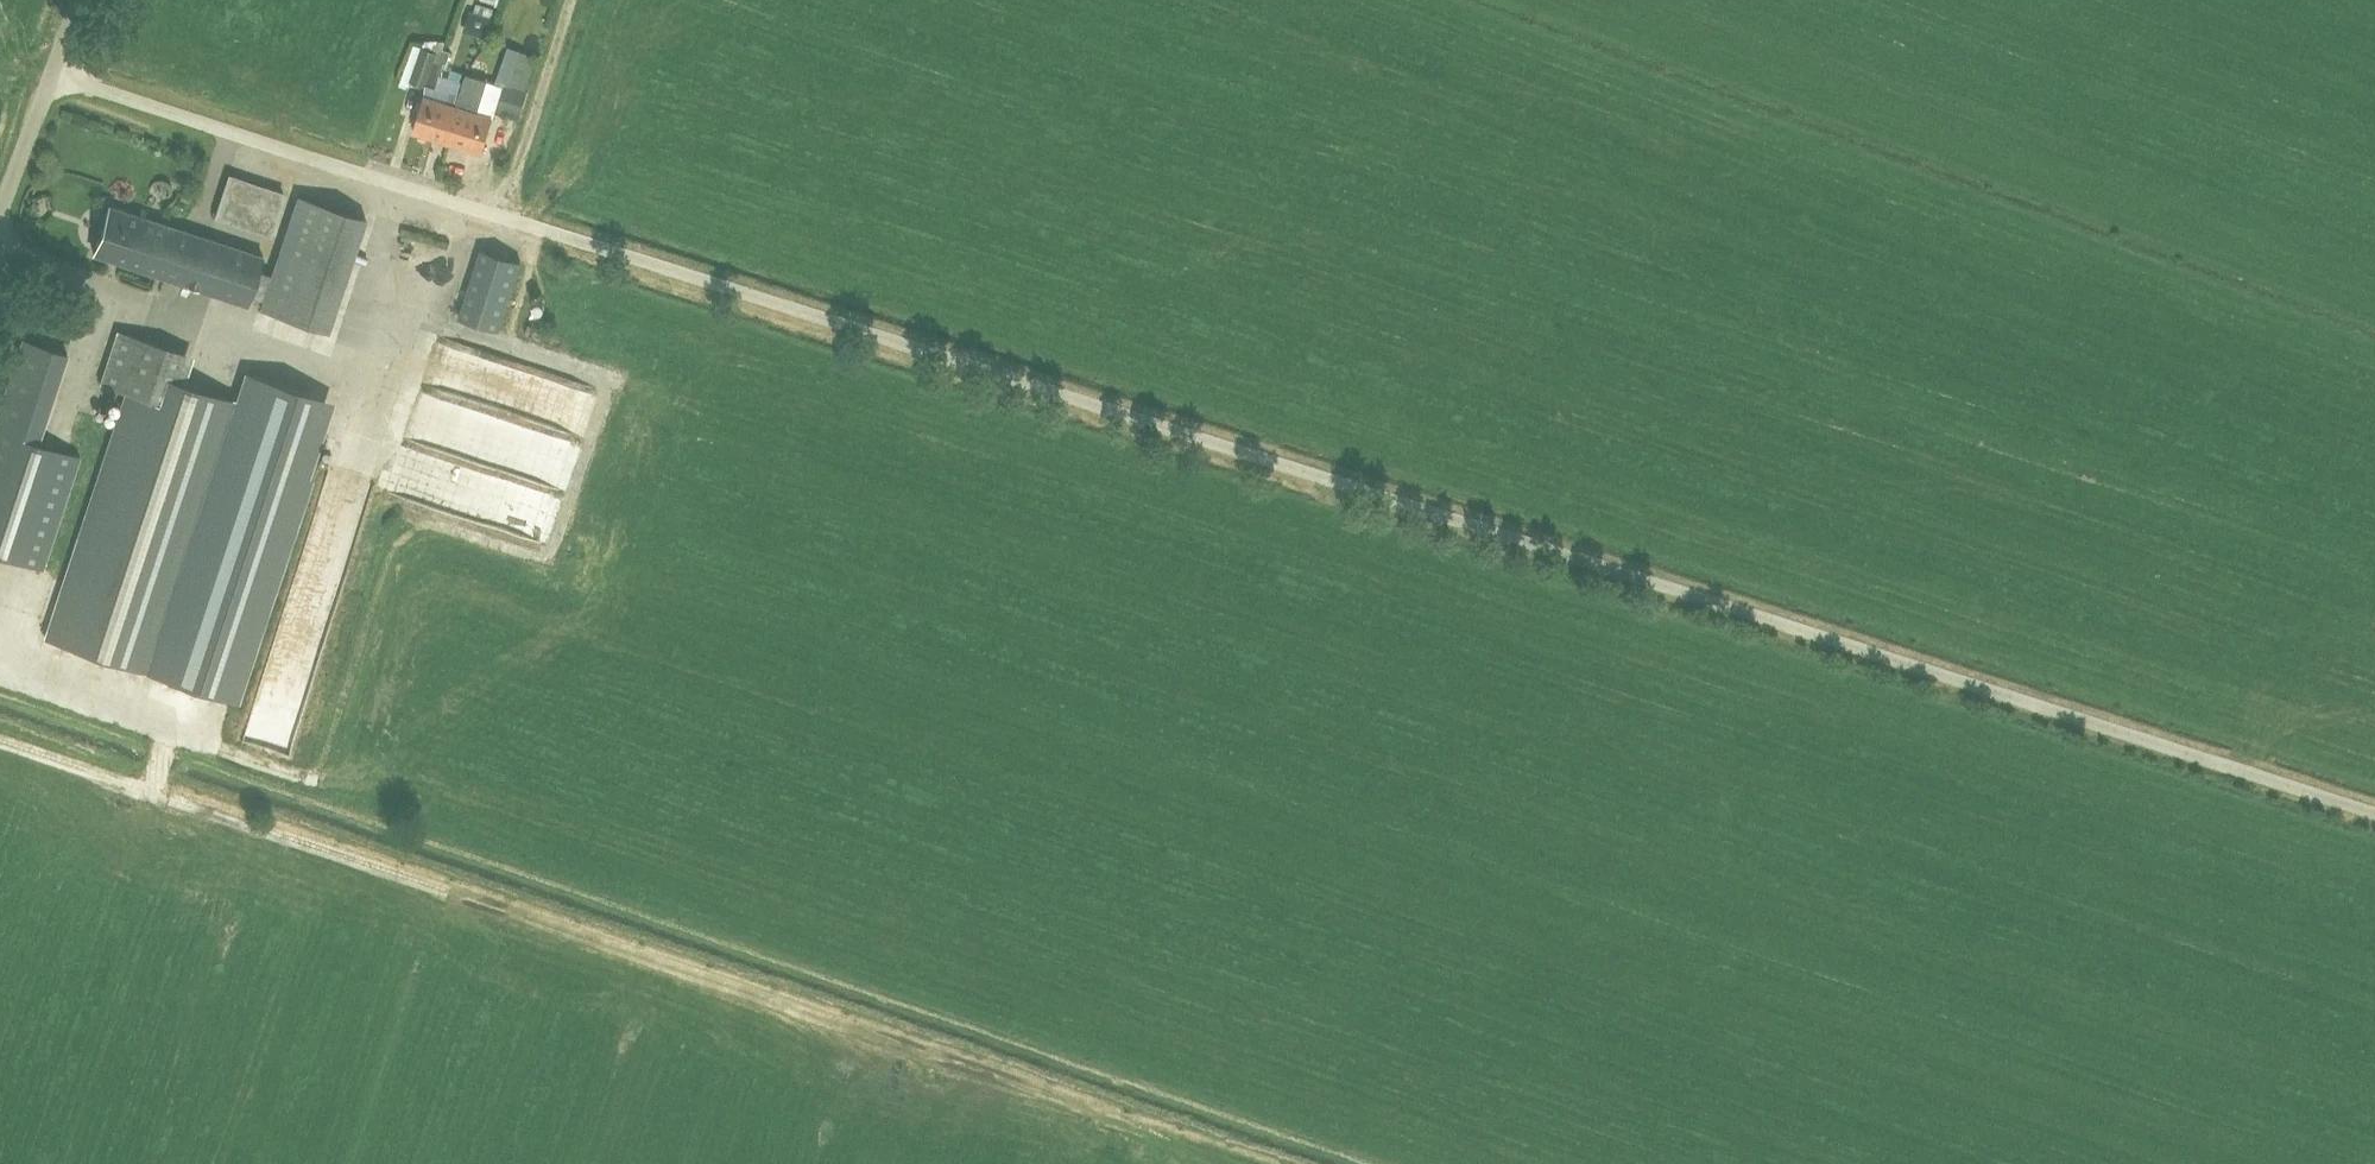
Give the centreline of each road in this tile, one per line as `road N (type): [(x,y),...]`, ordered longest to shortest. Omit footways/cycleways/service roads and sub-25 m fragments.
road 1 (unclassified): [(2374,815),(53,75)]
road 2 (unclassified): [(0,212),(53,75)]

